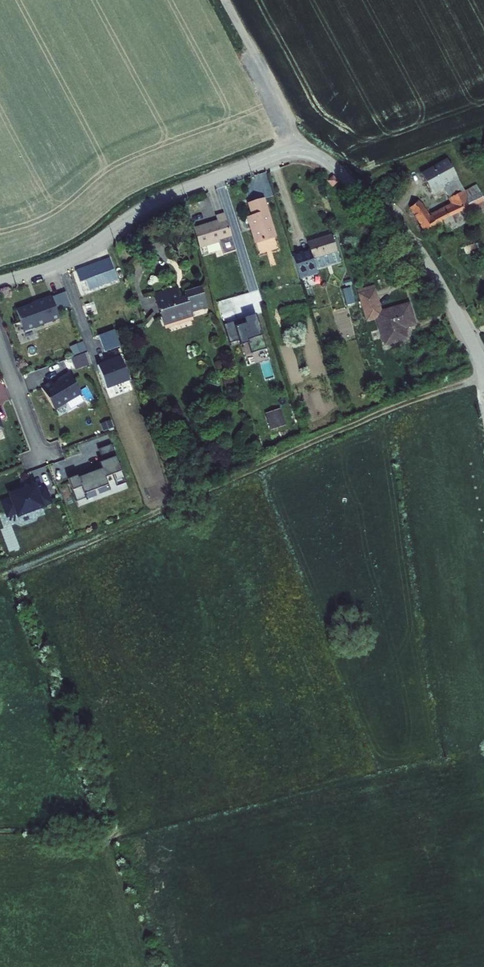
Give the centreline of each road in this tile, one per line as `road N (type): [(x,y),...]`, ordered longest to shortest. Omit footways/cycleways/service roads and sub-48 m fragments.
road 1 (unclassified): [(483,365),(409,236),(324,156),(304,150),(154,201),(59,263),(0,281)]
road 2 (track): [(223,0),(296,150)]

